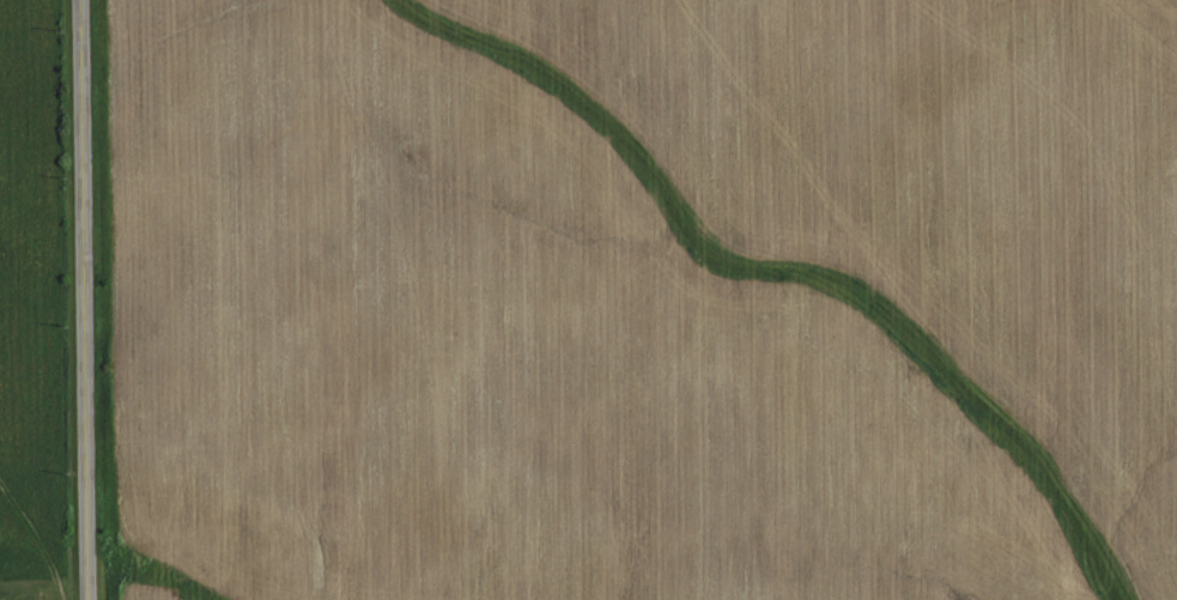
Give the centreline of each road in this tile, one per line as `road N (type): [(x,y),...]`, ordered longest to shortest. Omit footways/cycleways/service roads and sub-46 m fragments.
road 1 (residential): [(88,599),(80,0)]

